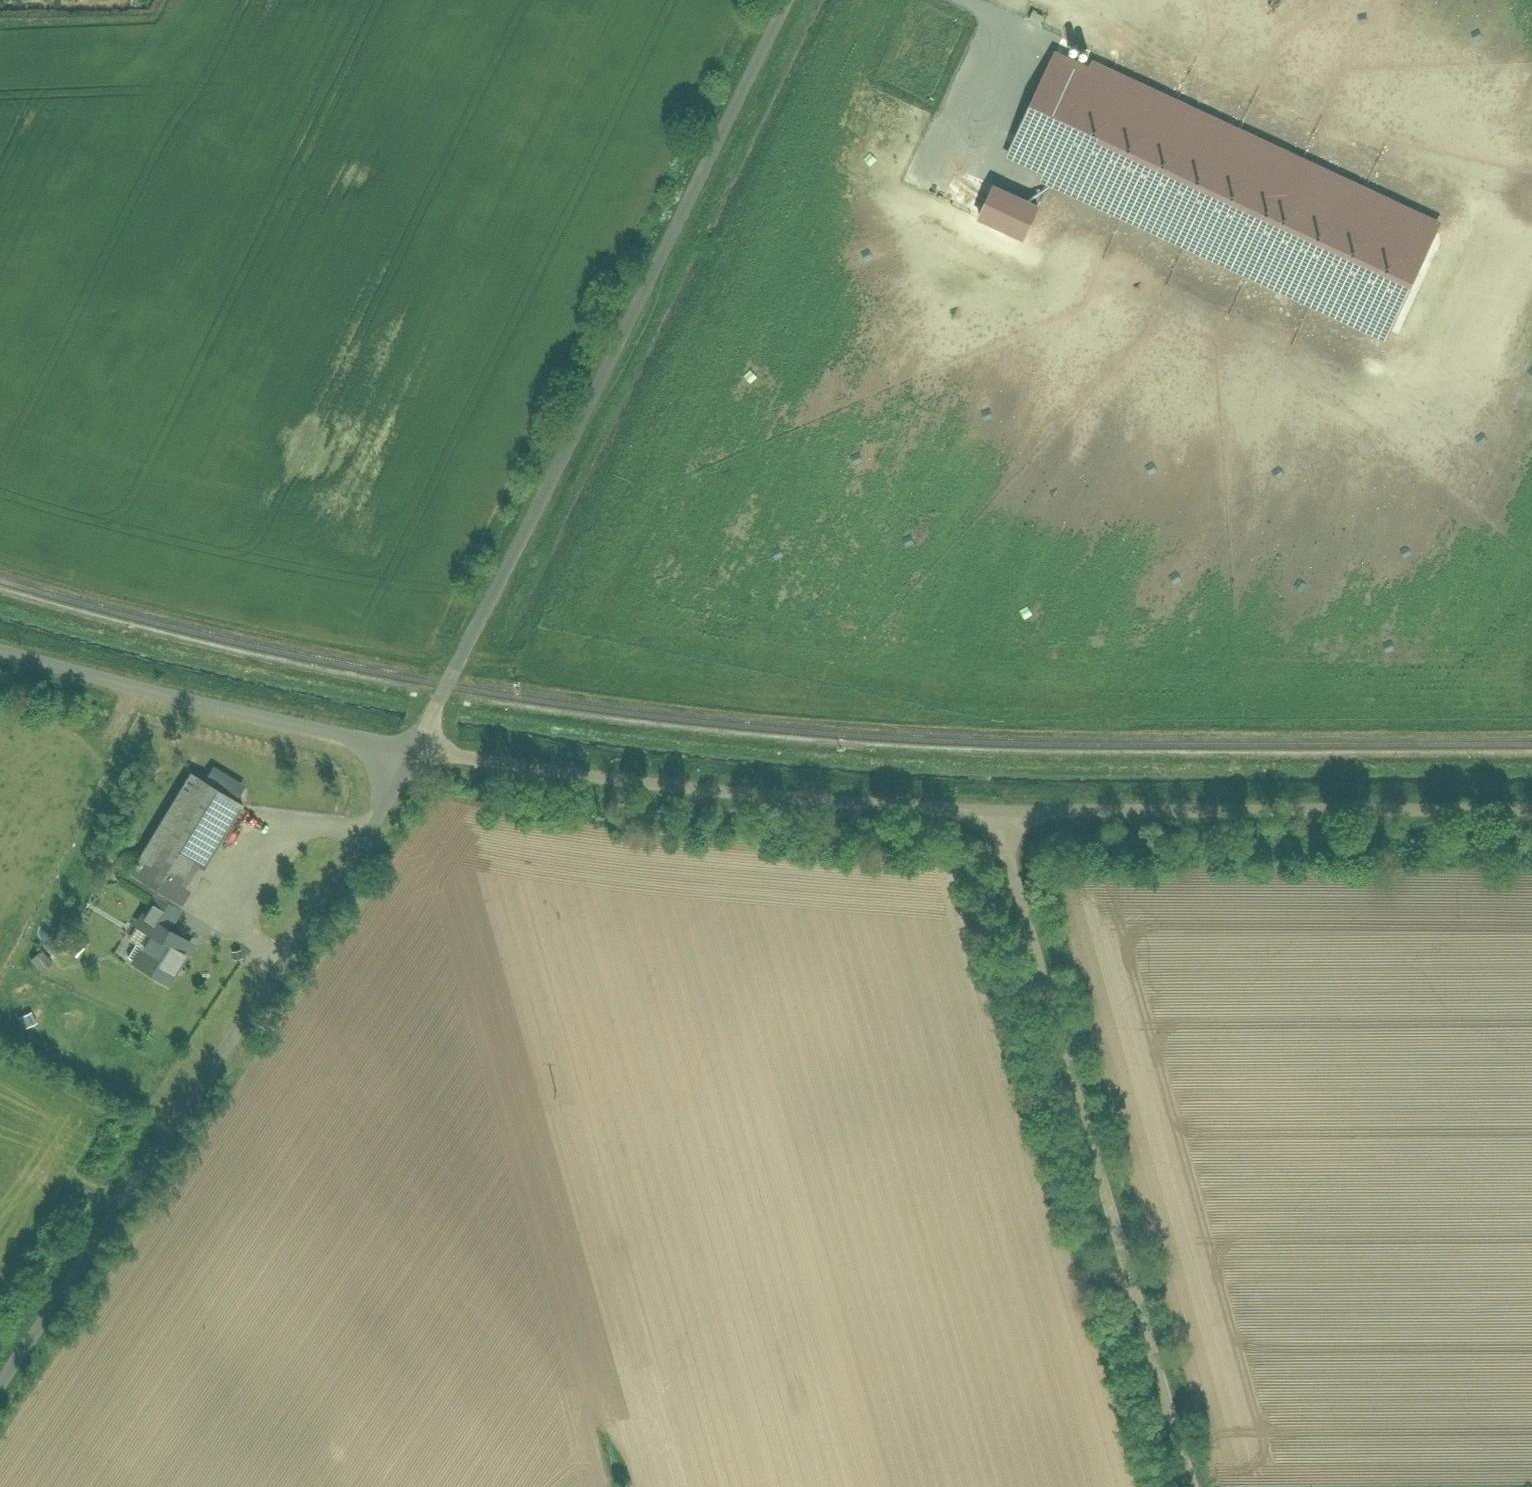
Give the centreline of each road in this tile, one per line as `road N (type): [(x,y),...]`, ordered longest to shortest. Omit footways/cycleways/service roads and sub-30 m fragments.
road 1 (unclassified): [(409,751),(783,0)]
road 2 (unclassified): [(0,1366),(409,751)]
road 3 (unclassified): [(1202,1486),(1001,815)]
road 4 (unclassified): [(409,751),(1001,815)]
road 5 (unclassified): [(1001,815),(1531,811)]
road 6 (unclassified): [(0,648),(122,690),(409,751)]

